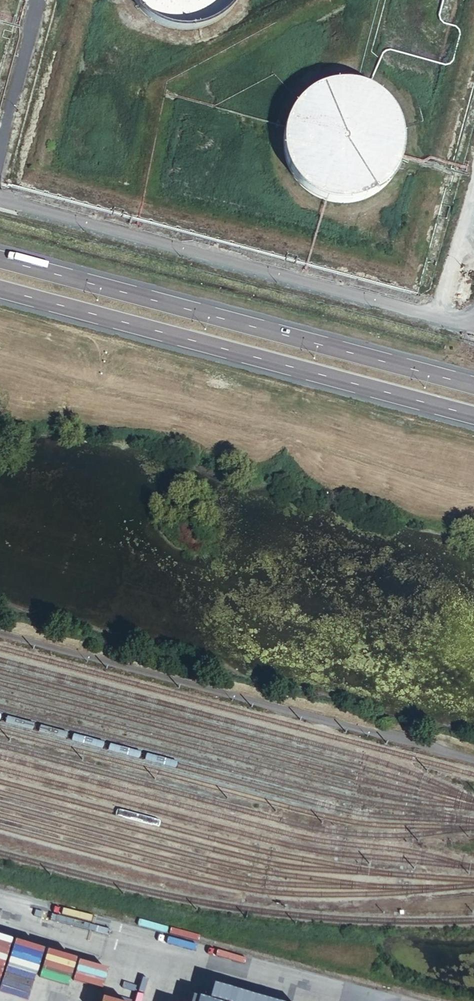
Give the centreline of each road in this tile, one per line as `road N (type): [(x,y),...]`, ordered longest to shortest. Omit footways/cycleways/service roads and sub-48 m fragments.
road 1 (secondary): [(473,387),(0,260)]
road 2 (secondary): [(0,295),(473,421)]

